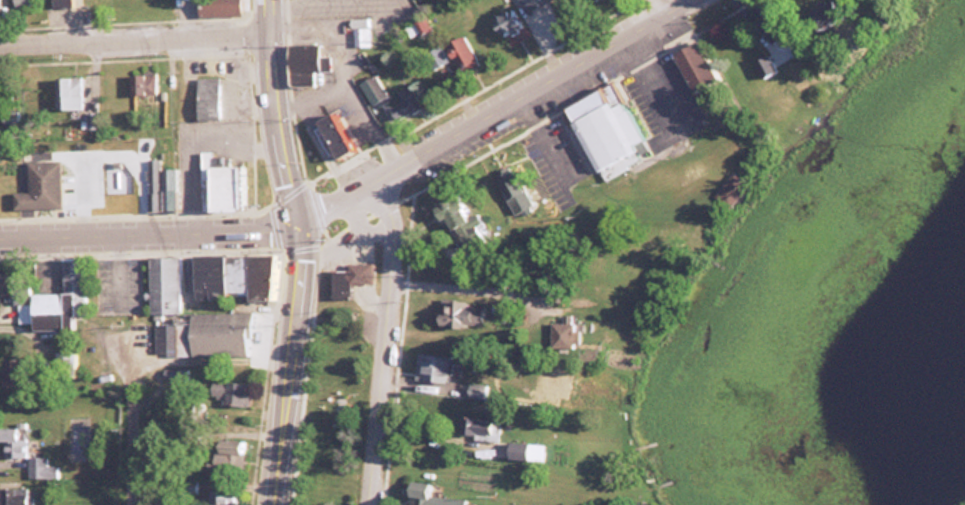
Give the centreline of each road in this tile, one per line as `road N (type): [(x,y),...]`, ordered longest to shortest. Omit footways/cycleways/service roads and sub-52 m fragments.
road 1 (residential): [(683,0),(302,220)]
road 2 (residential): [(383,178),(386,295),(364,504)]
road 3 (residential): [(0,233),(302,220)]
road 4 (primary): [(274,504),(306,274),(302,220)]
road 5 (residential): [(274,35),(0,40)]
road 6 (primary): [(273,0),(280,111),(302,220)]

